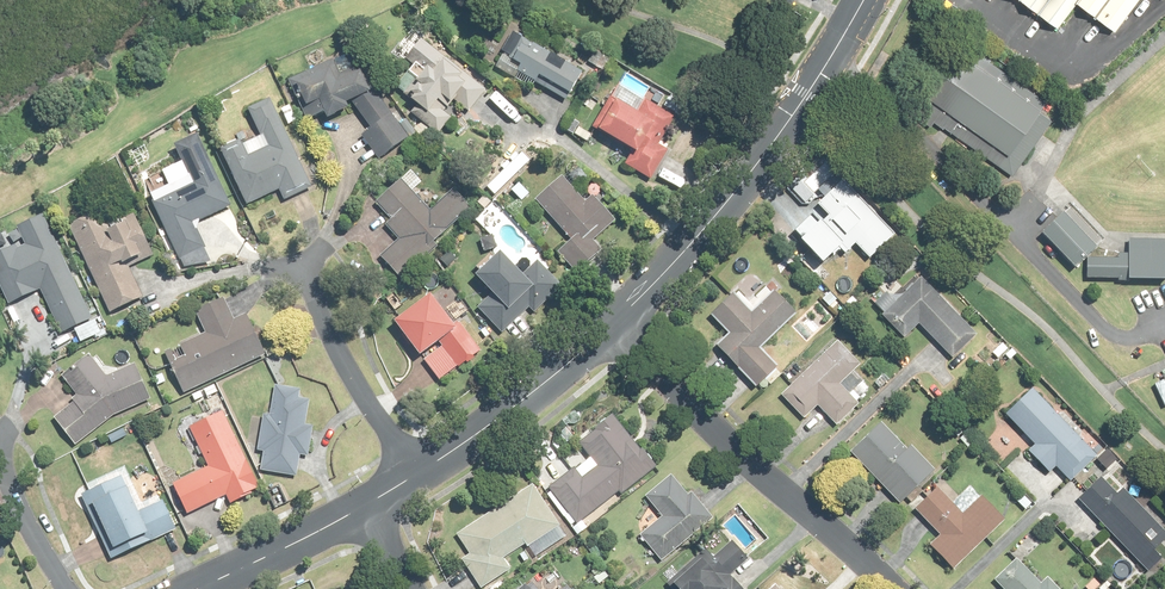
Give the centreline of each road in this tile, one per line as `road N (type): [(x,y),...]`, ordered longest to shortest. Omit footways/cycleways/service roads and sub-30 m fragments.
road 1 (tertiary): [(620,322),(767,148),(863,0)]
road 2 (residential): [(620,322),(709,422),(893,588)]
road 3 (tertiary): [(417,473),(620,322)]
road 4 (residential): [(297,267),(354,381),(417,473)]
road 5 (tertiary): [(186,588),(359,504)]
road 6 (residential): [(66,588),(0,463)]

